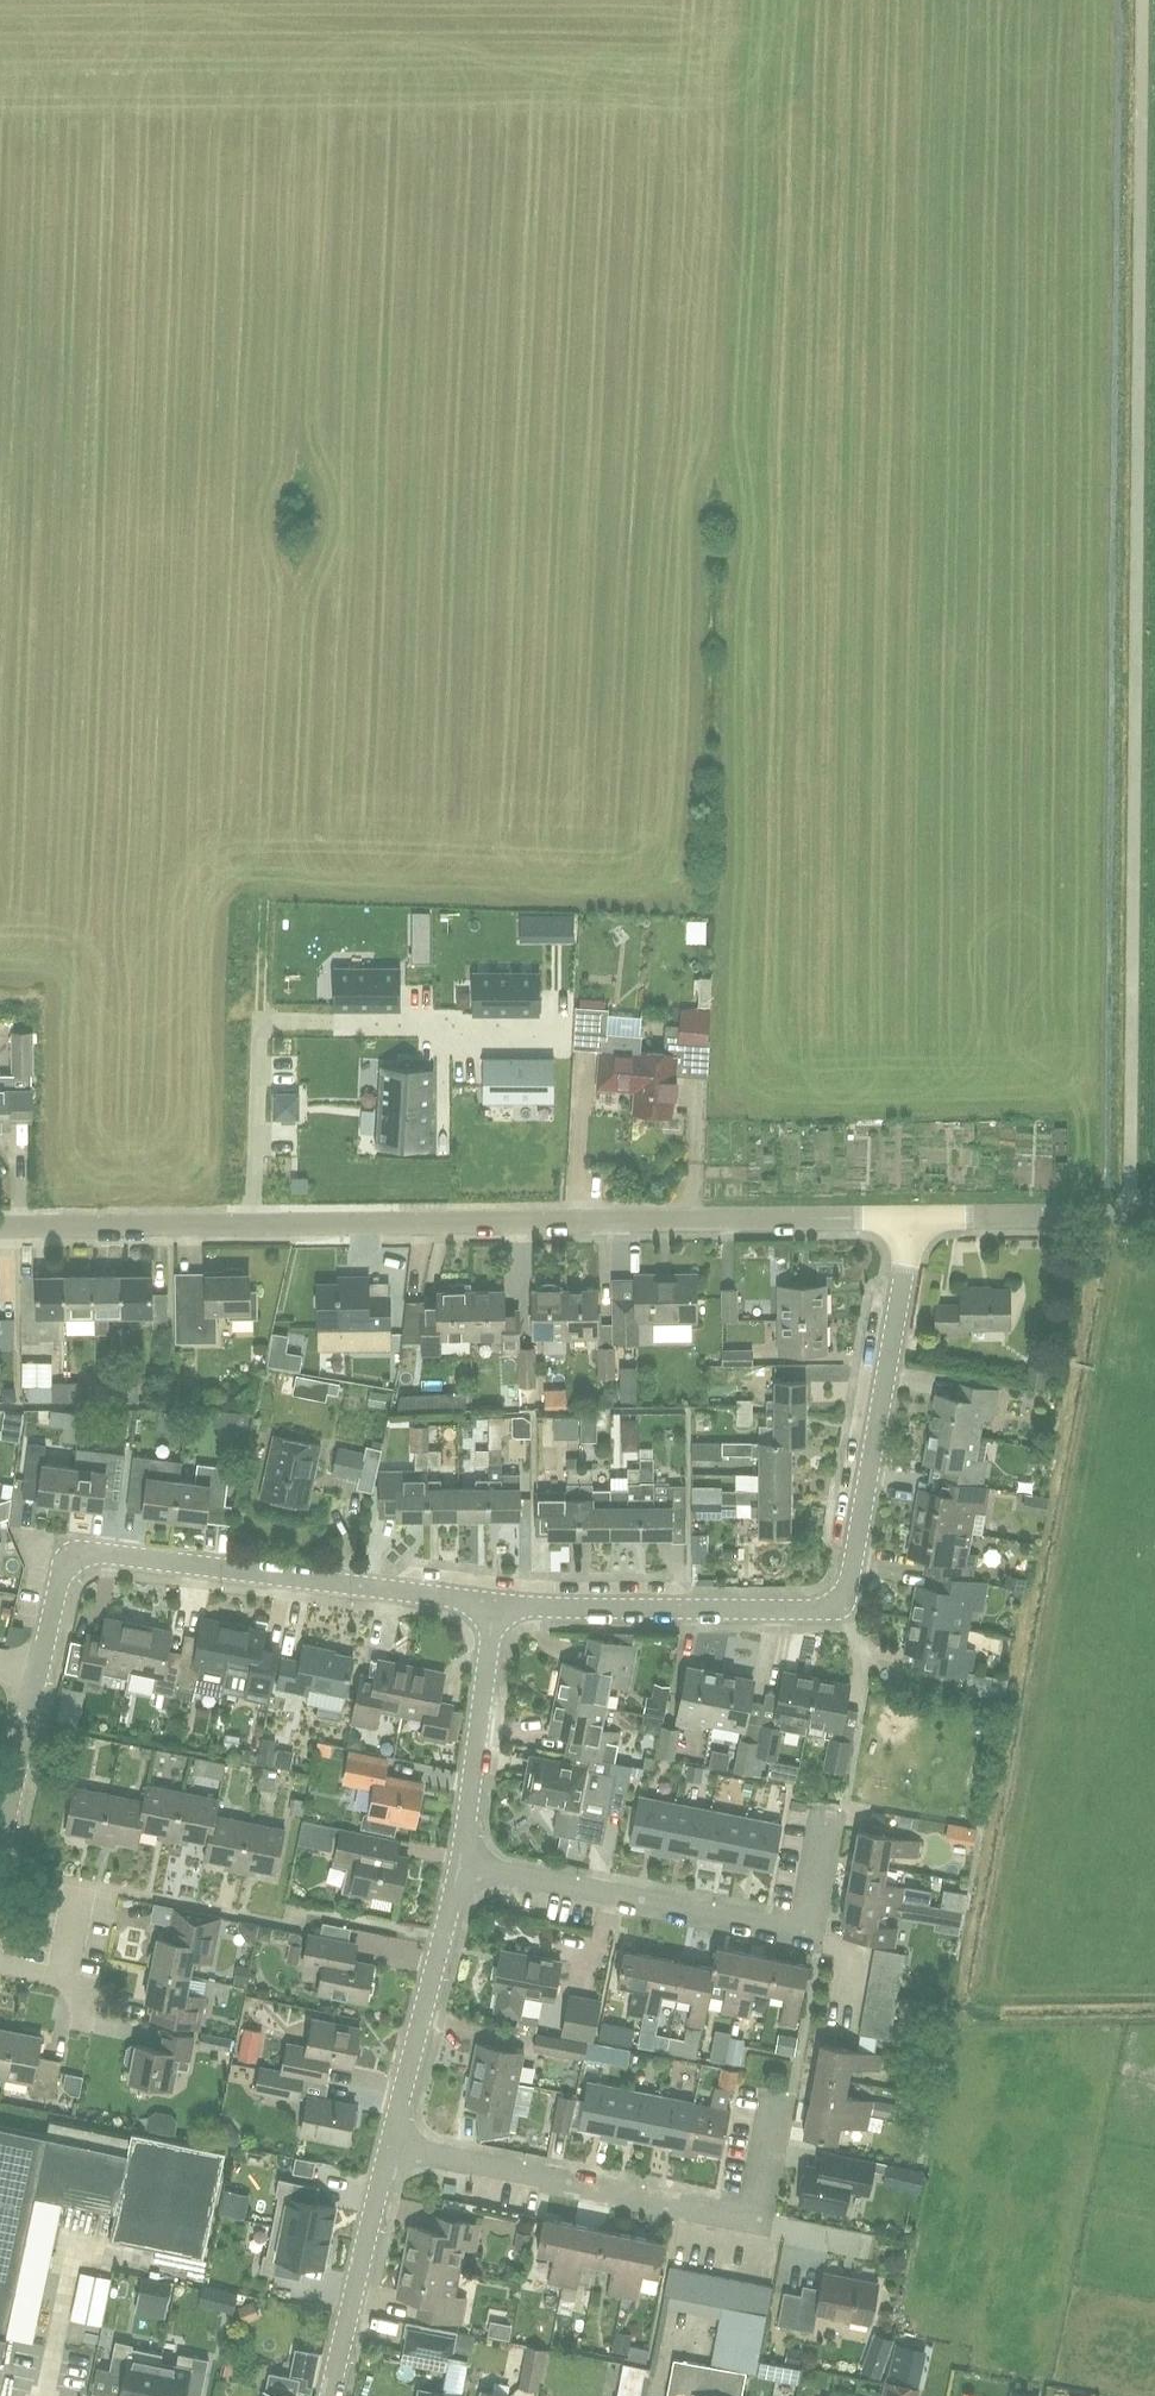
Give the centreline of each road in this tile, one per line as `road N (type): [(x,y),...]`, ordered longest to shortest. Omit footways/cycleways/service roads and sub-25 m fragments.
road 1 (unclassified): [(1129,1217),(1144,0)]
road 2 (residential): [(915,1217),(0,1226)]
road 3 (unknown): [(486,773),(487,565),(896,563),(894,774)]
road 4 (unknown): [(1064,770),(259,774)]
road 5 (unknown): [(1068,0),(1064,770)]
road 6 (residential): [(39,1668),(58,1580),(73,1557),(92,1550),(495,1604)]
road 7 (residential): [(390,2145),(763,2216),(783,2106)]
road 8 (residential): [(458,1865),(803,1926),(813,1916),(832,1805)]
road 9 (unknown): [(1088,1217),(1087,796),(1064,770)]
road 10 (unknown): [(603,0),(606,146),(897,141)]
road 11 (residential): [(831,1605),(850,1577),(915,1217)]
road 12 (residential): [(495,1604),(831,1605)]
road 13 (unknown): [(923,1217),(921,1004),(890,1005),(891,1059)]
road 14 (residential): [(390,2145),(458,1865)]
road 15 (unknown): [(0,773),(188,823),(211,818),(234,782),(259,774)]
road 16 (residential): [(458,1865),(495,1604)]
road 17 (residential): [(334,2395),(390,2145)]
road 18 (unknown): [(0,142),(16,142),(55,183),(206,181)]
road 19 (residential): [(1129,1217),(915,1217)]
road 20 (residential): [(0,1857),(39,1668)]
road 21 (unknown): [(34,557),(0,683)]

